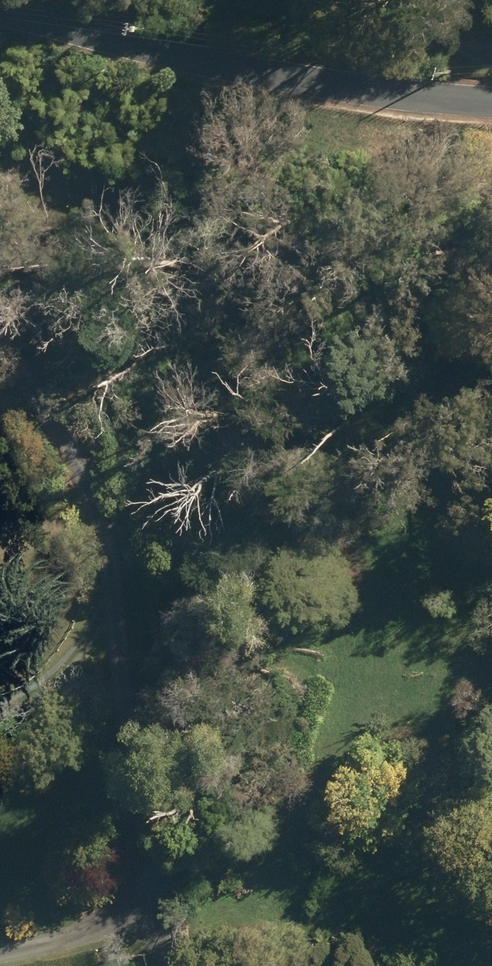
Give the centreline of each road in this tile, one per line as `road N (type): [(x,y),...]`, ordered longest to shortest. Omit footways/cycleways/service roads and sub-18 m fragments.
road 1 (track): [(0,329),(26,351),(106,460),(128,554),(136,769),(130,870),(91,922),(0,958)]
road 2 (unclassified): [(0,32),(130,44),(416,97),(491,102)]

